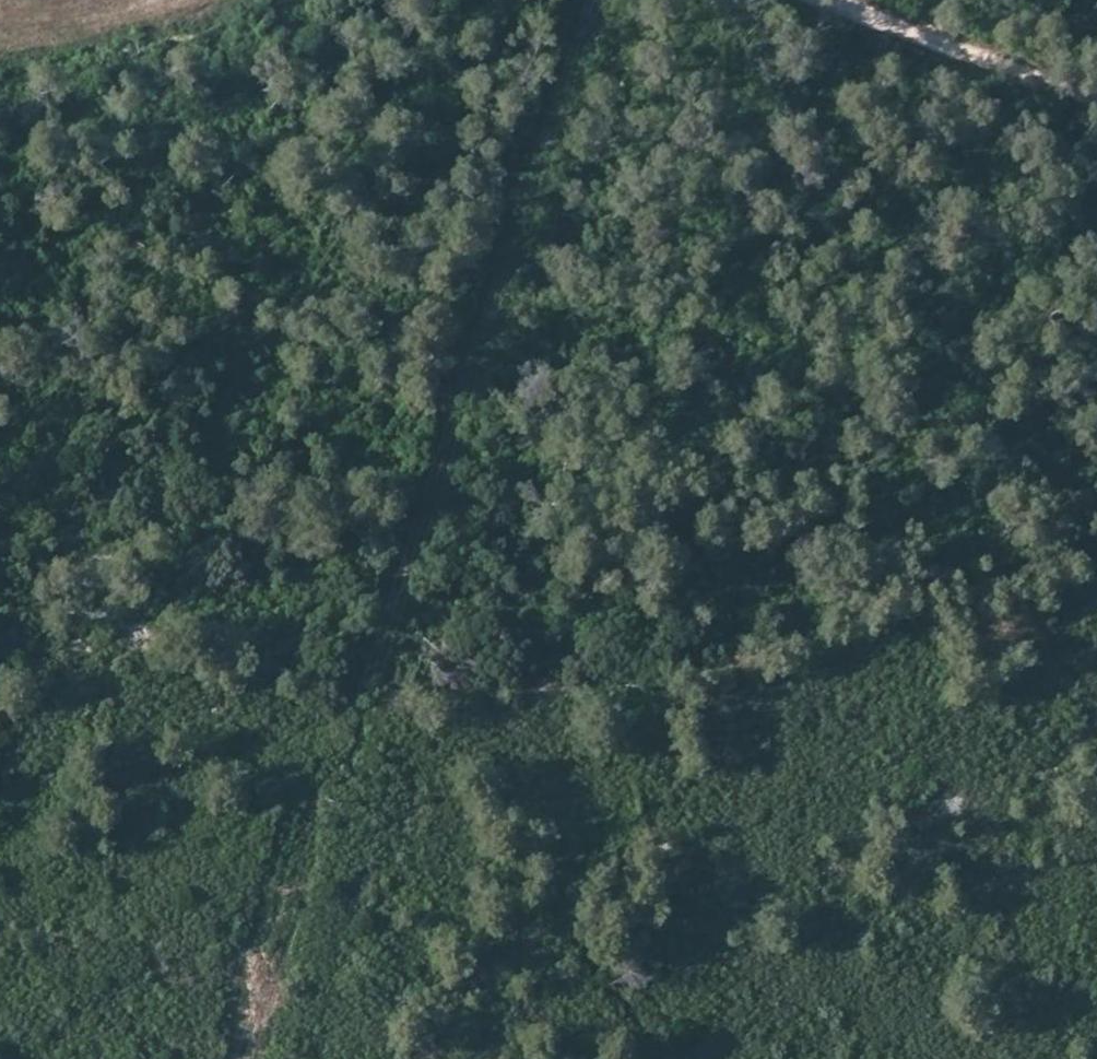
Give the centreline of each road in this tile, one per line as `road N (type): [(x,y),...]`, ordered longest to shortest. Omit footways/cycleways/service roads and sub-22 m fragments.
road 1 (track): [(0,71),(206,29),(283,0)]
road 2 (track): [(830,0),(1096,105)]

